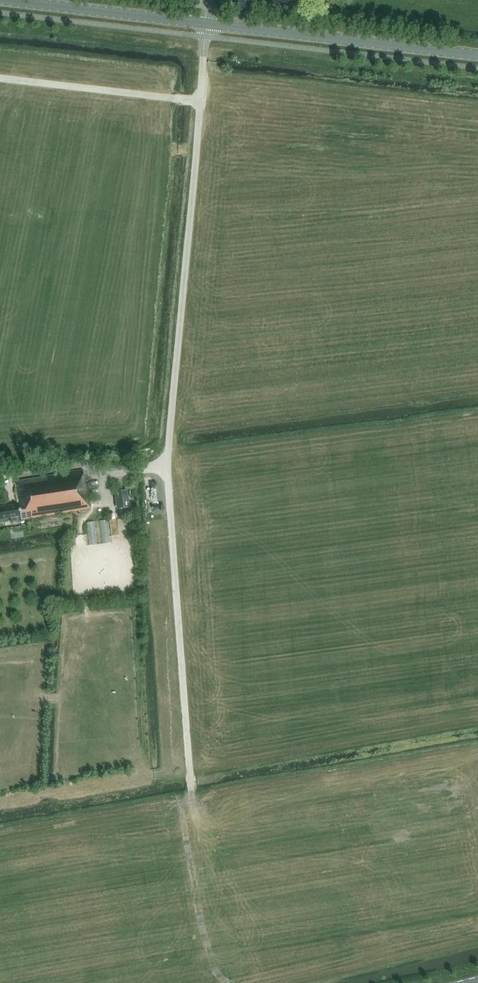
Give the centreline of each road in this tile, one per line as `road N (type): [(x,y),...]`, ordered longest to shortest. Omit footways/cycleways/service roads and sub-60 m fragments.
road 1 (track): [(194,793),(167,462)]
road 2 (secondary): [(477,54),(205,23)]
road 3 (secondary): [(205,23),(3,0)]
road 4 (track): [(201,101),(0,78)]

